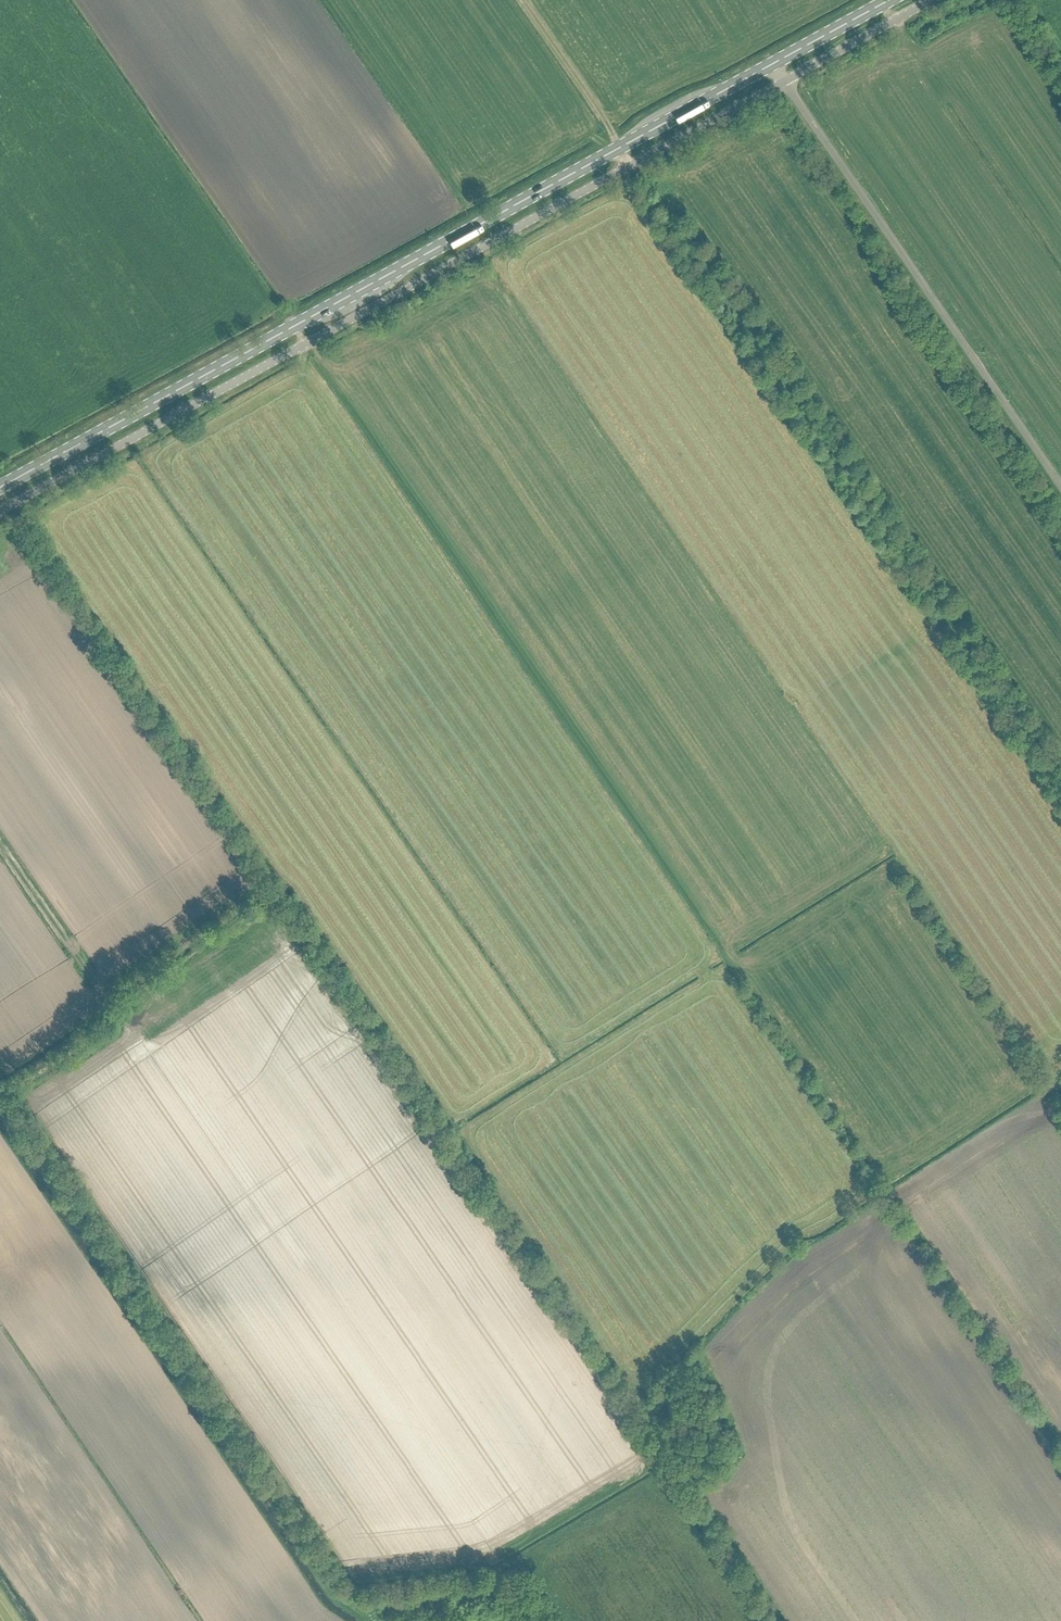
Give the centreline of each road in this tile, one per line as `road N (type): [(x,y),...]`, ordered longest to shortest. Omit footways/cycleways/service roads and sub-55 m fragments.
road 1 (unclassified): [(0,510),(784,81)]
road 2 (primary): [(774,62),(0,486)]
road 3 (track): [(370,1620),(330,1586),(0,1106)]
road 4 (unclassified): [(1060,485),(784,81)]
road 5 (track): [(122,1022),(0,846)]
road 6 (track): [(628,166),(525,0)]
road 7 (unclassified): [(784,81),(931,0)]
road 8 (primary): [(887,0),(774,62)]

